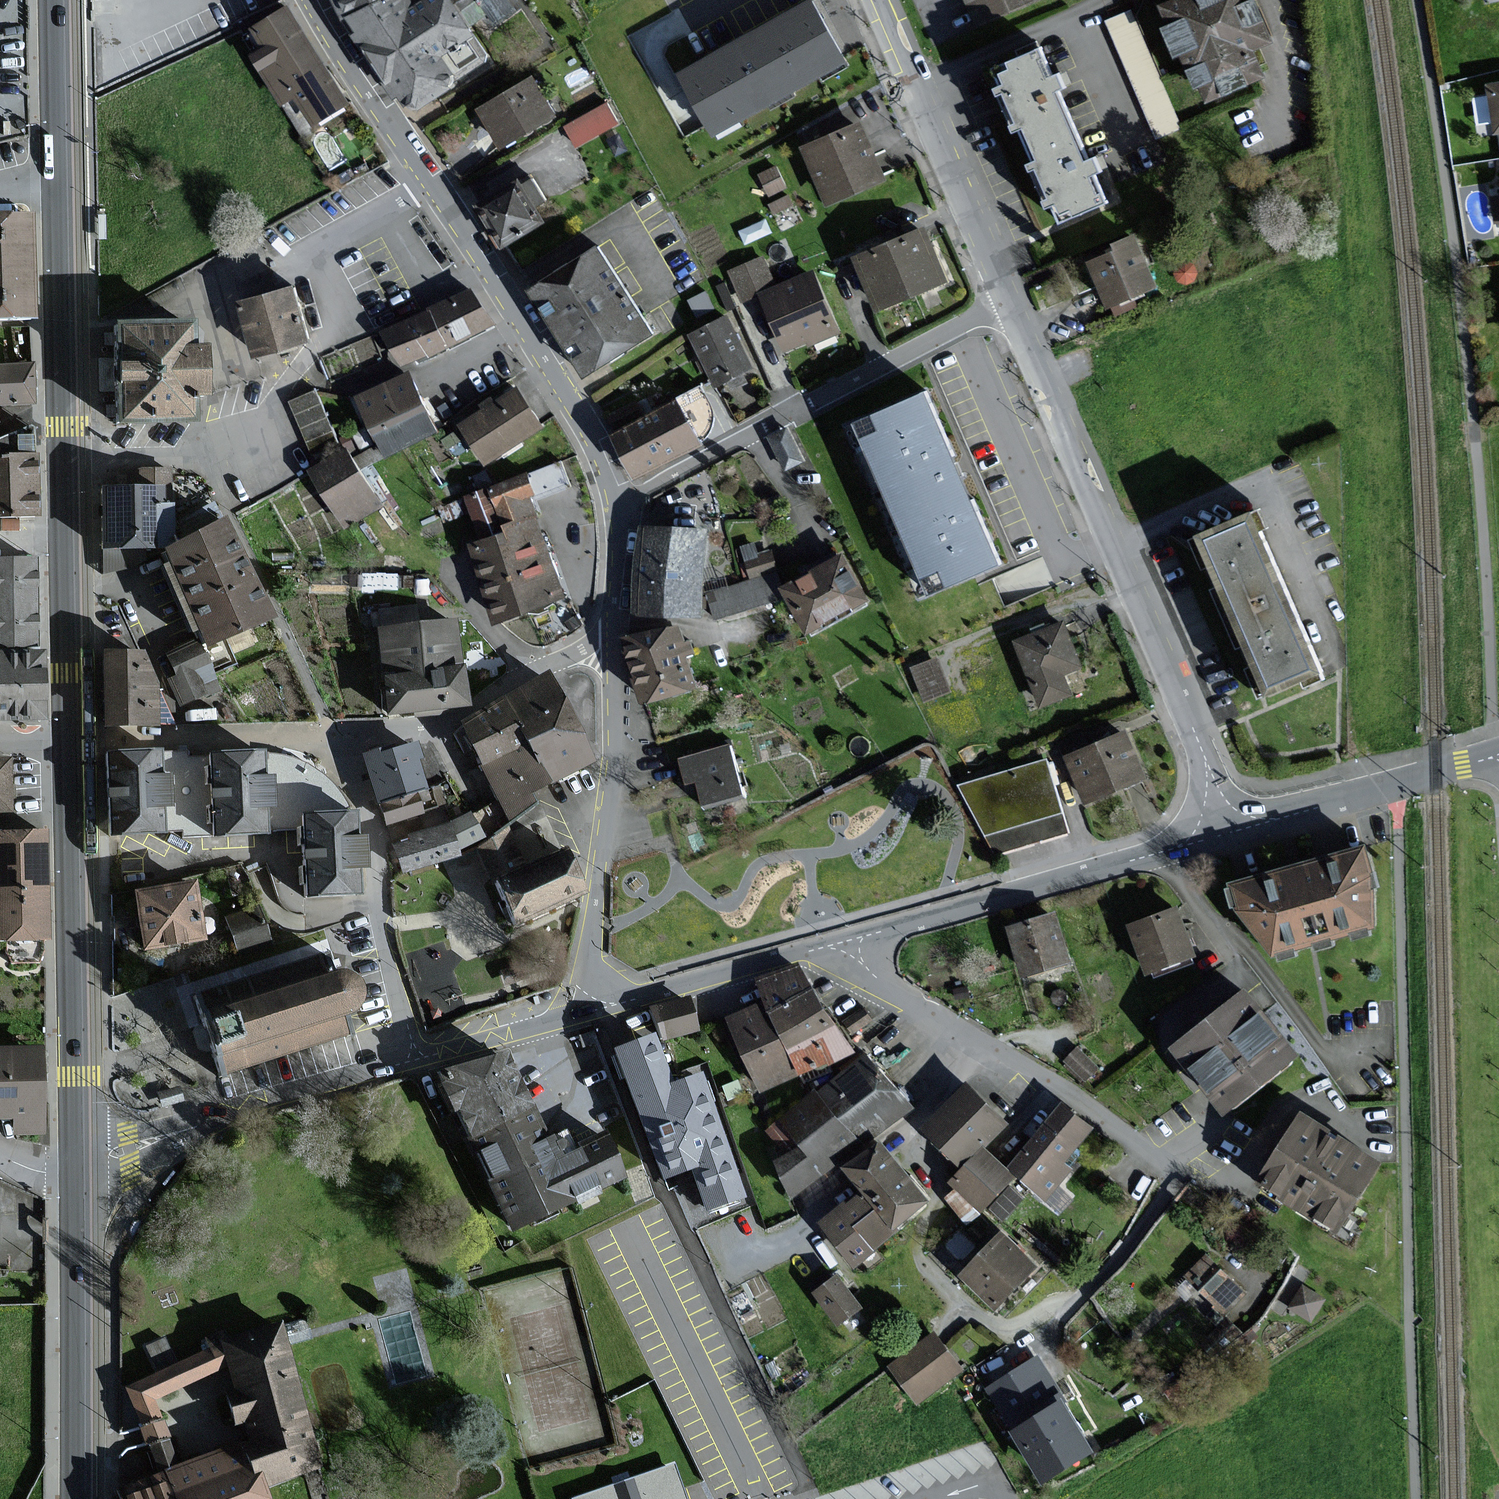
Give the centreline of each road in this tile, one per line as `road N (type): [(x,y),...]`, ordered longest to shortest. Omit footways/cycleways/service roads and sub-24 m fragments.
road 1 (residential): [(1182,1170),(1079,1300),(1015,1323),(987,1321),(934,1279),(919,1257),(915,1232),(936,1194),(915,1147),(923,1103),(985,1043)]
road 2 (residential): [(310,0),(538,345),(594,447),(615,509)]
road 3 (residential): [(1219,834),(1191,725),(1016,297)]
road 4 (primary): [(65,740),(53,181)]
road 5 (residential): [(615,509),(1016,297)]
road 6 (primary): [(75,1135),(65,740)]
road 7 (residential): [(1219,834),(853,939)]
road 8 (residential): [(613,641),(613,763),(591,1011)]
road 9 (residential): [(1016,297),(885,0)]
road 10 (residential): [(344,746),(371,831),(376,929),(421,1058)]
road 11 (primary): [(73,1498),(74,1179)]
road 12 (residential): [(613,641),(537,667),(469,713),(355,735),(344,746)]
road 13 (residential): [(1498,747),(1219,834)]
road 14 (residential): [(65,740),(344,746)]
road 15 (residential): [(853,939),(591,1011)]
road 16 (residential): [(421,1058),(176,1133)]
road 17 (residential): [(985,1043),(1182,1170)]
road 18 (primary): [(53,181),(50,0)]
road 19 (residential): [(591,1011),(421,1058)]
road 20 (residential): [(853,939),(871,971),(985,1043)]
road 21 (residential): [(615,509),(613,641)]

